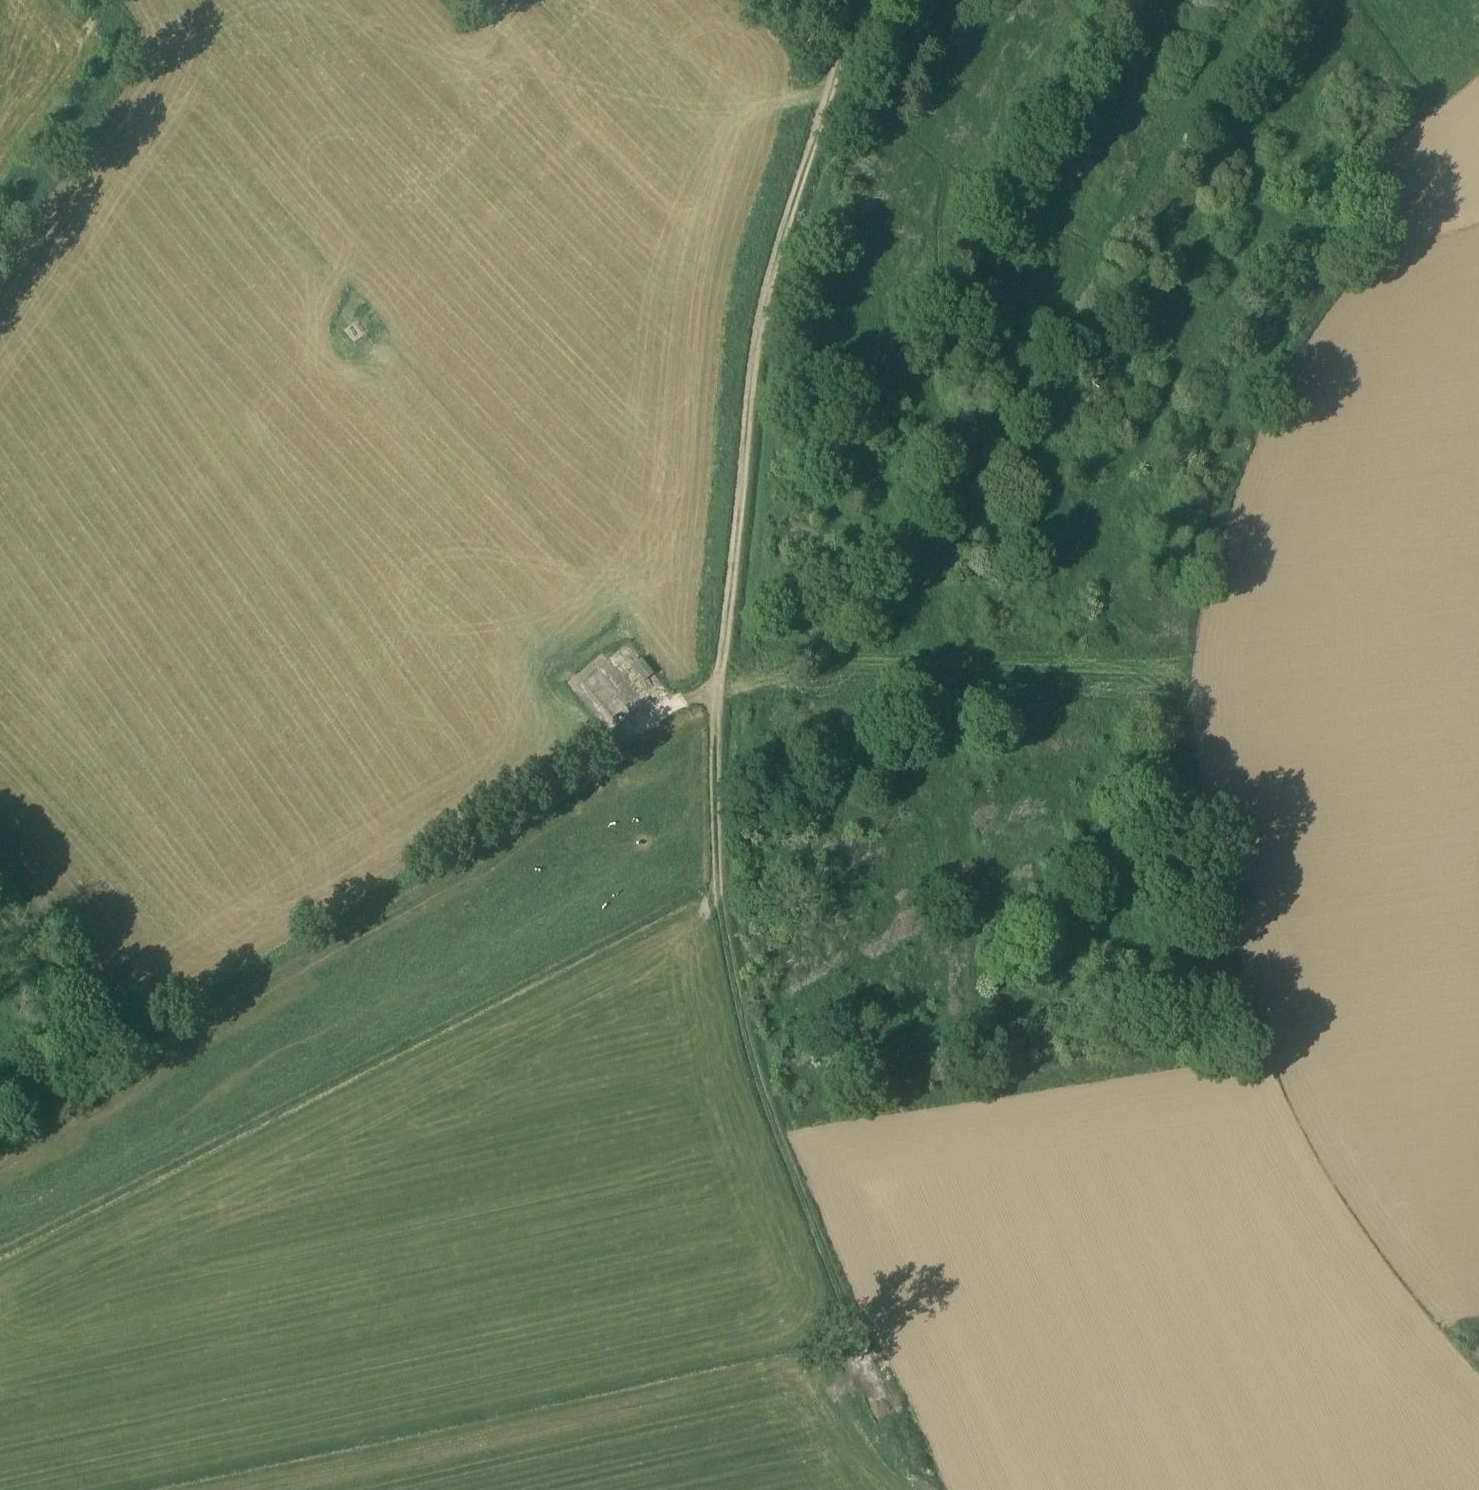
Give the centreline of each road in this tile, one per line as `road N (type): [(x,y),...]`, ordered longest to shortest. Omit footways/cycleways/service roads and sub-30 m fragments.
road 1 (track): [(868,0),(805,155),(751,374),(717,839),(740,1012),(876,1386)]
road 2 (track): [(722,691),(1163,689),(1170,785)]

